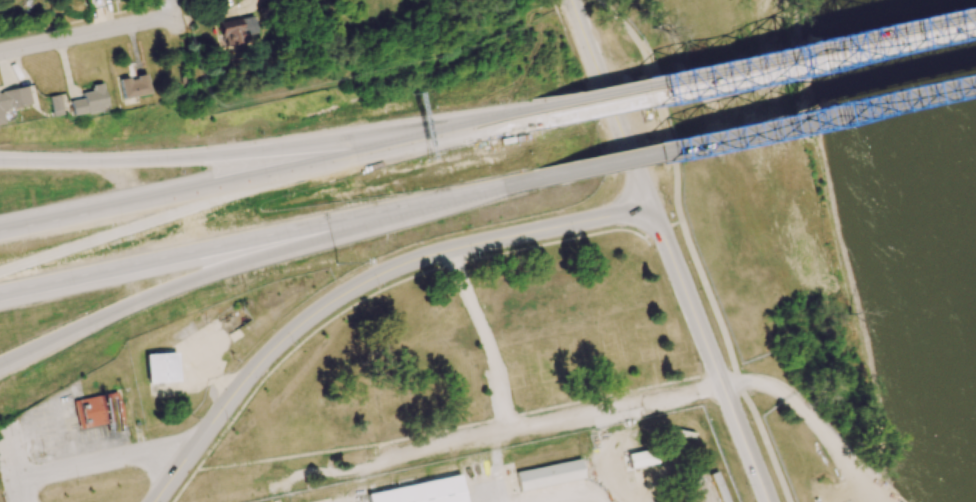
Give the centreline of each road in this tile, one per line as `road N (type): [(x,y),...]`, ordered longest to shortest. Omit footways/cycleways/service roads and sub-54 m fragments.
road 1 (secondary): [(652,206),(449,251),(342,297),(272,352),(154,501)]
road 2 (motorway): [(538,116),(0,231)]
road 3 (motorway): [(0,293),(537,176)]
road 4 (motorway): [(526,118),(181,158),(0,160)]
road 5 (motorway): [(0,360),(210,272),(491,187)]
road 6 (motorway): [(537,176),(975,85)]
road 7 (motorway): [(975,22),(538,116)]
road 8 (secondary): [(768,501),(652,206)]
road 9 (tertiary): [(652,206),(571,0)]
road 10 (residential): [(201,440),(17,480)]
road 11 (residential): [(170,10),(0,53)]

